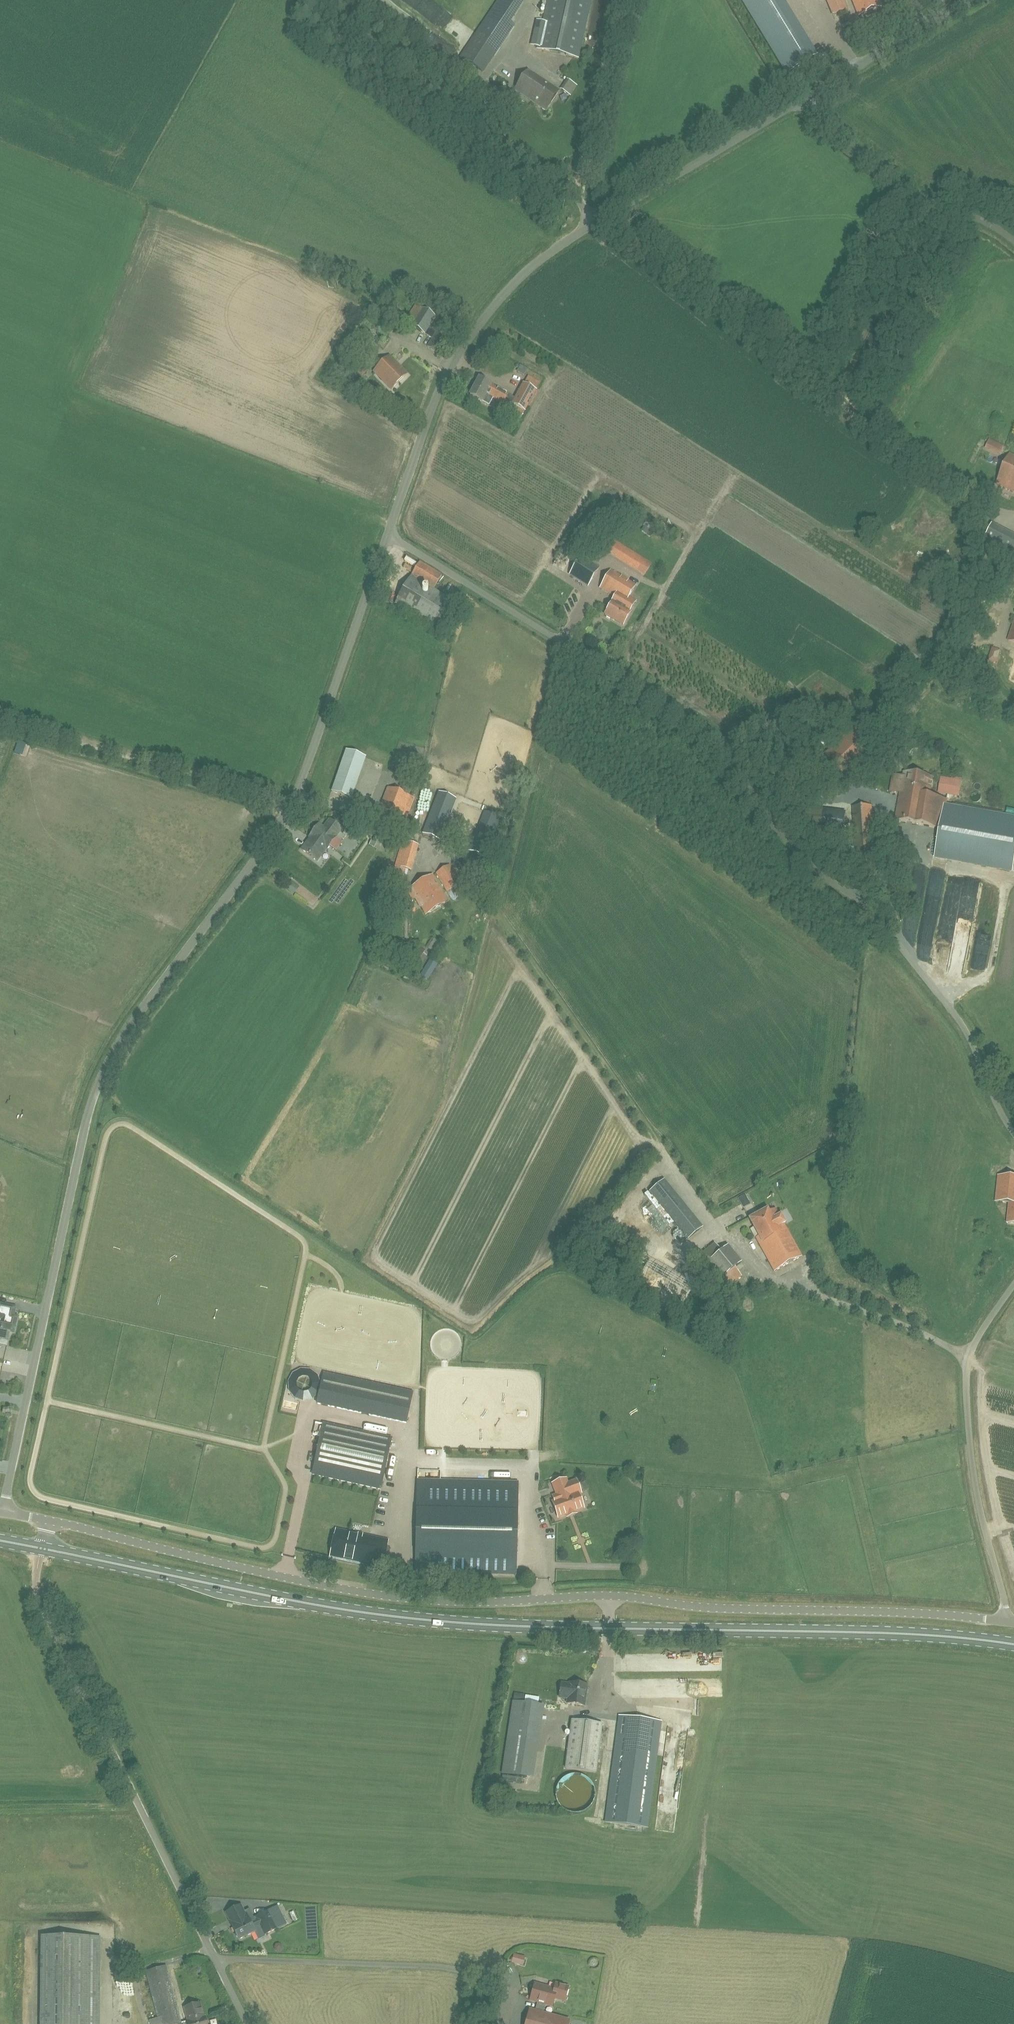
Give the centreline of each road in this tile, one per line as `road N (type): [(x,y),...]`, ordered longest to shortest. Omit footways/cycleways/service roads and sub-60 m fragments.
road 1 (track): [(292,1437),(263,1449),(284,1484),(270,1549),(41,1498),(30,1485),(111,1127),(130,1125),(305,1239),(306,1255)]
road 2 (unclassified): [(1013,1133),(955,1014),(864,905),(788,842),(713,739),(388,536)]
road 3 (unclassified): [(2,1513),(85,1129),(104,1075),(295,797)]
road 4 (unclassified): [(711,1219),(473,870),(449,849),(295,797)]
road 5 (primary): [(609,1629),(378,1615),(43,1550)]
road 6 (unclassified): [(610,1595),(490,1602),(376,1596),(48,1523)]
road 7 (unclassified): [(248,2023),(42,1607),(43,1550)]
road 8 (unclassified): [(1013,513),(928,474),(601,219)]
road 9 (primary): [(1013,1644),(867,1632),(609,1629)]
road 10 (unclassified): [(1007,1622),(610,1595)]
road 11 (unclassified): [(388,536),(440,391),(463,350),(534,267),(601,219)]
road 12 (unclassified): [(601,219),(322,0)]
road 13 (unclassified): [(1007,1622),(973,1462),(967,1381),(969,1356),(1013,1287)]
road 14 (track): [(0,720),(291,805)]
road 15 (unclassified): [(295,797),(388,536)]
road 16 (unclassified): [(1013,242),(915,194),(802,102)]
road 17 (unclassified): [(601,219),(802,102)]
road 18 (track): [(47,1401),(263,1449)]
road 19 (track): [(576,198),(621,0)]
road 20 (track): [(306,1255),(263,1449)]
road 21 (unclassified): [(802,102),(960,0)]

